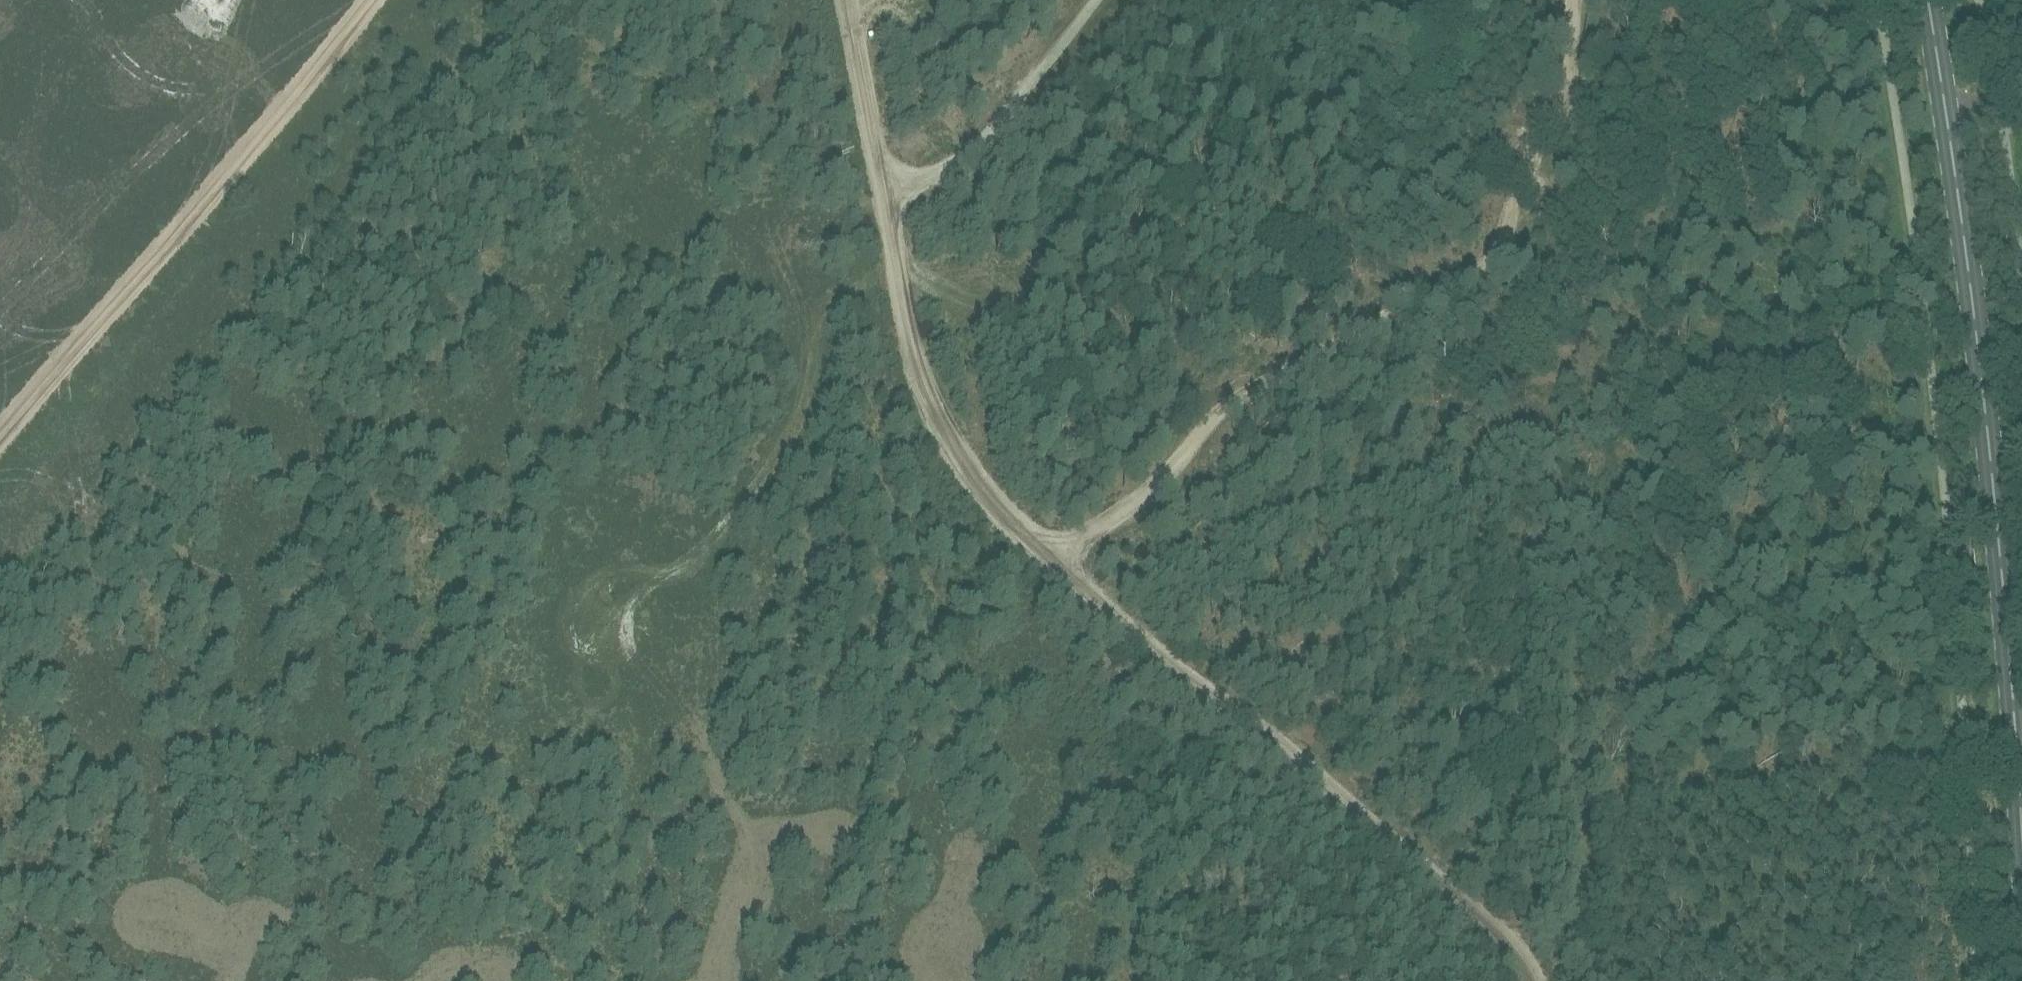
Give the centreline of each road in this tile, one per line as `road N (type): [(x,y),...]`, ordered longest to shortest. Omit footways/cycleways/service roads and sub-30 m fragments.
road 1 (secondary): [(2021,826),(1980,374),(1927,0)]

